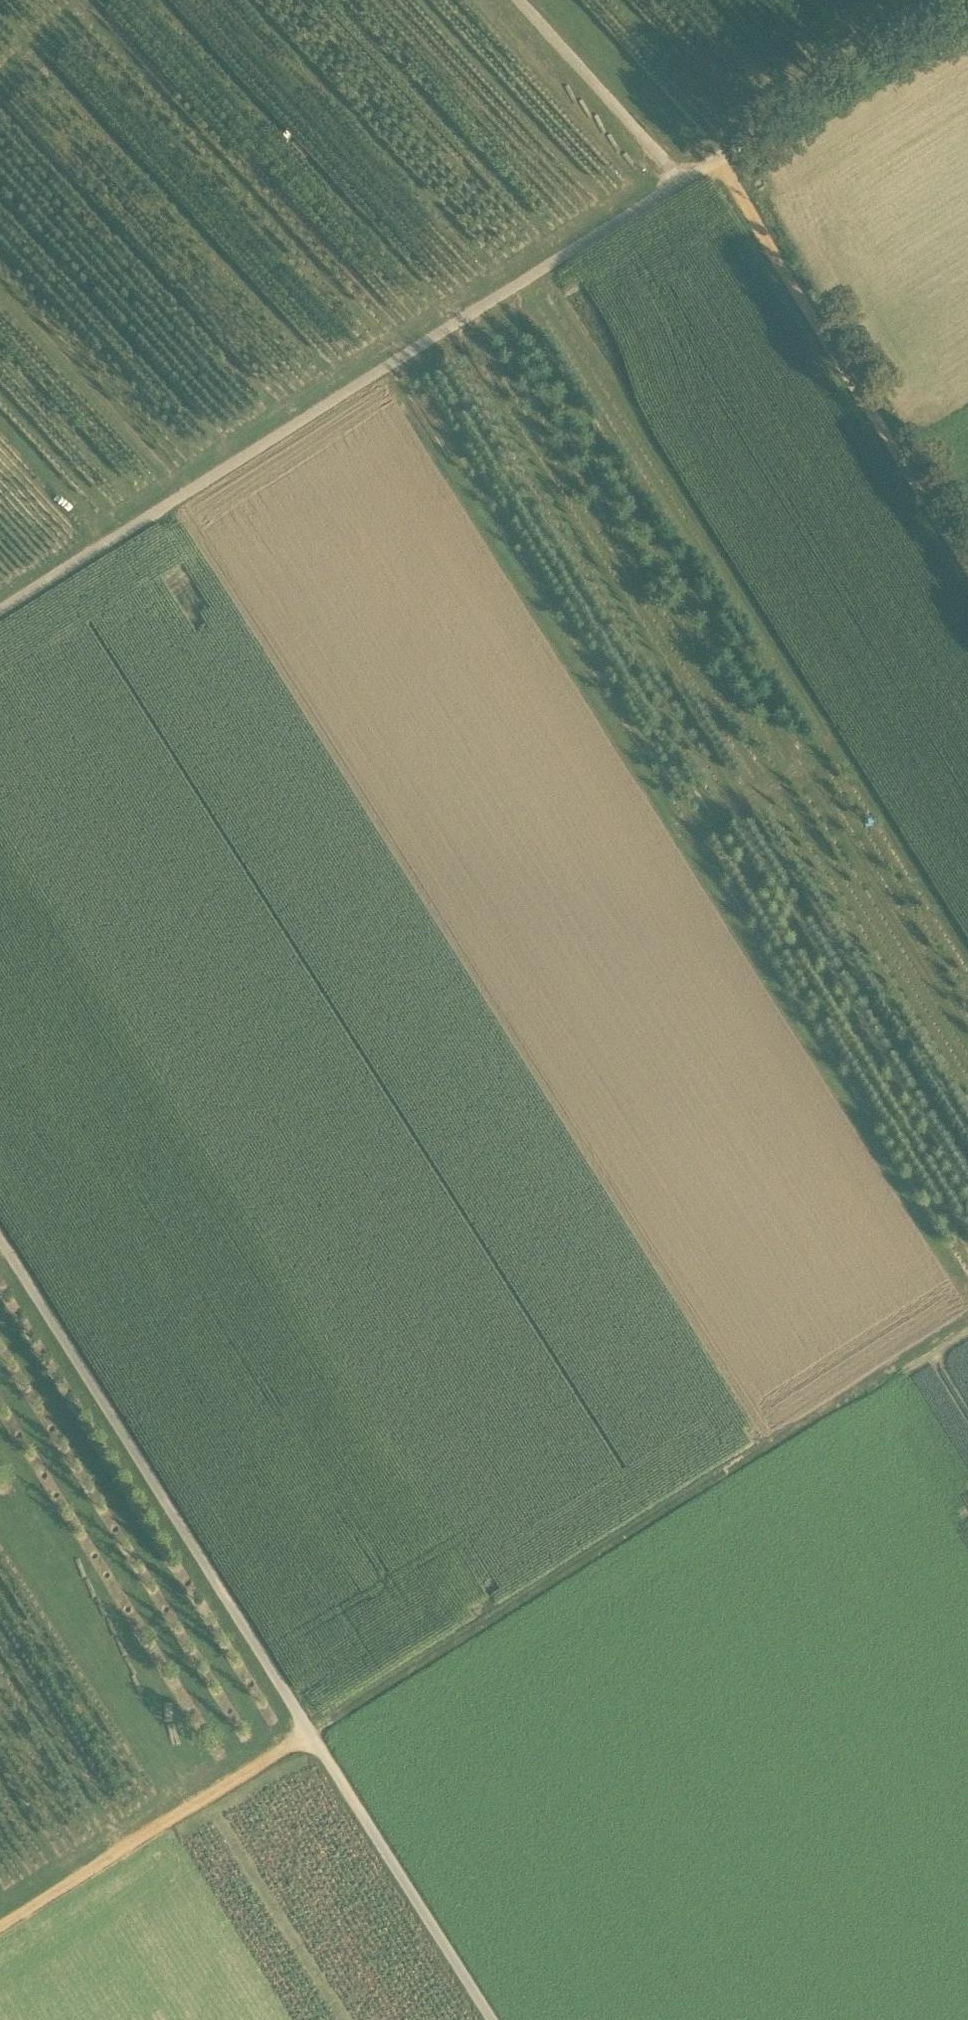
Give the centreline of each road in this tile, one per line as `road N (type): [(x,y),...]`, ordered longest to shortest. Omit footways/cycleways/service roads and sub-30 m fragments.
road 1 (track): [(0,612),(713,163)]
road 2 (track): [(311,1733),(967,1323)]
road 3 (track): [(0,1236),(311,1733)]
road 4 (track): [(967,567),(713,163)]
road 5 (track): [(0,1928),(311,1733)]
road 6 (track): [(311,1733),(492,2019)]
road 7 (track): [(713,163),(967,4)]
road 8 (track): [(673,191),(502,0)]

